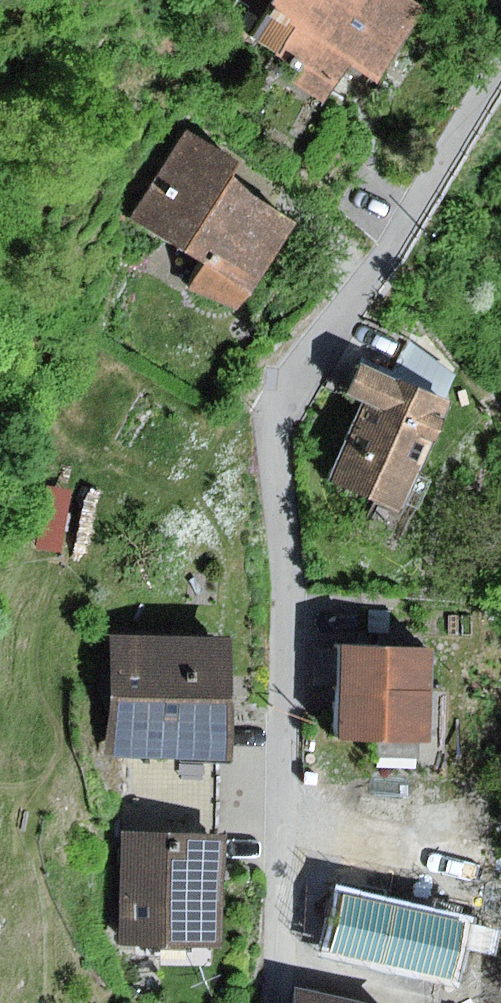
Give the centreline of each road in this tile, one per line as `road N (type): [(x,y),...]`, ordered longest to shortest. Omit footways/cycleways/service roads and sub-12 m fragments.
road 1 (residential): [(500,69),(427,192),(296,377),(279,416),(292,594),(277,1002)]

